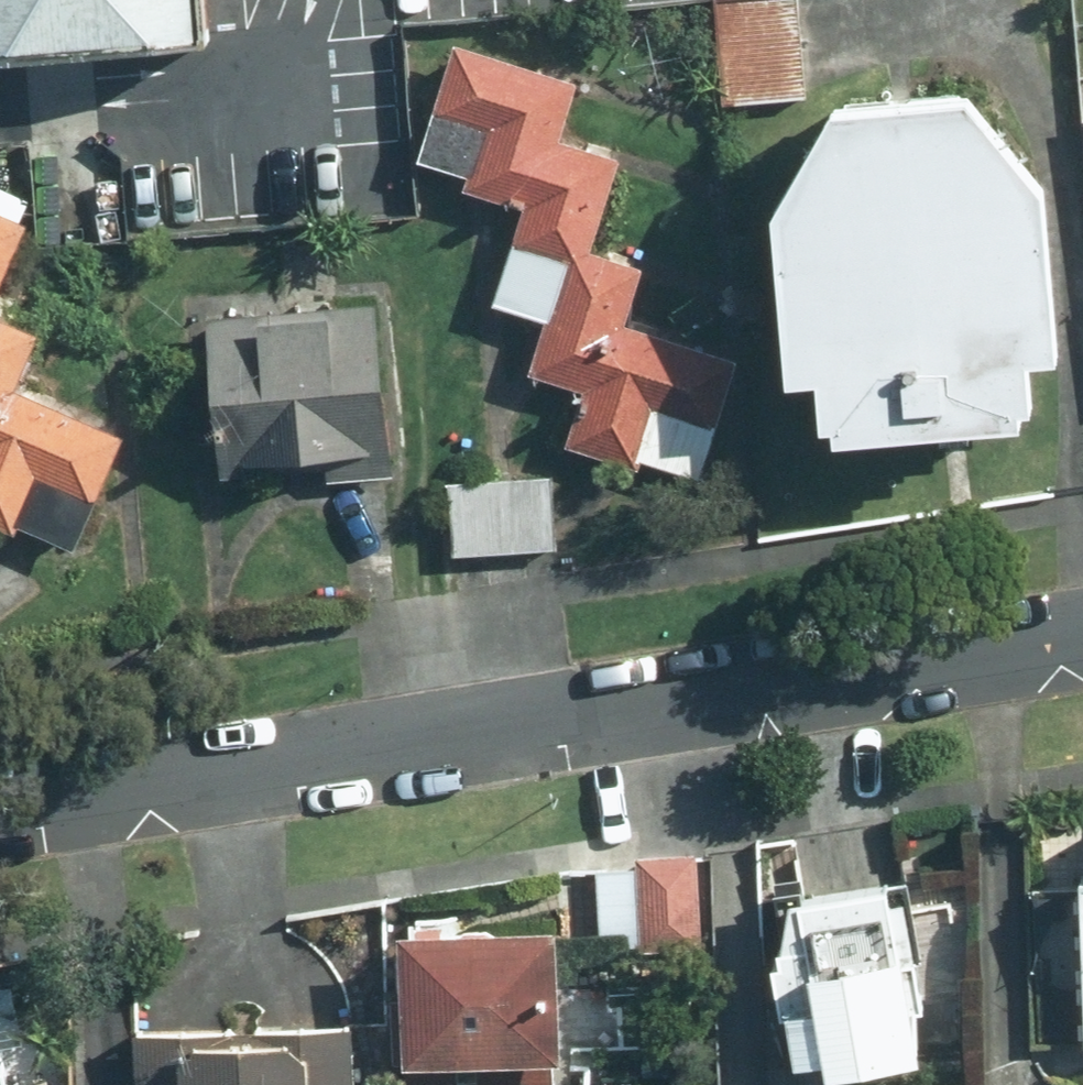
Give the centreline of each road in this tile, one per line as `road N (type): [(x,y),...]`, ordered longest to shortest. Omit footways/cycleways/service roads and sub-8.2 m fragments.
road 1 (residential): [(0,813),(1082,643)]

